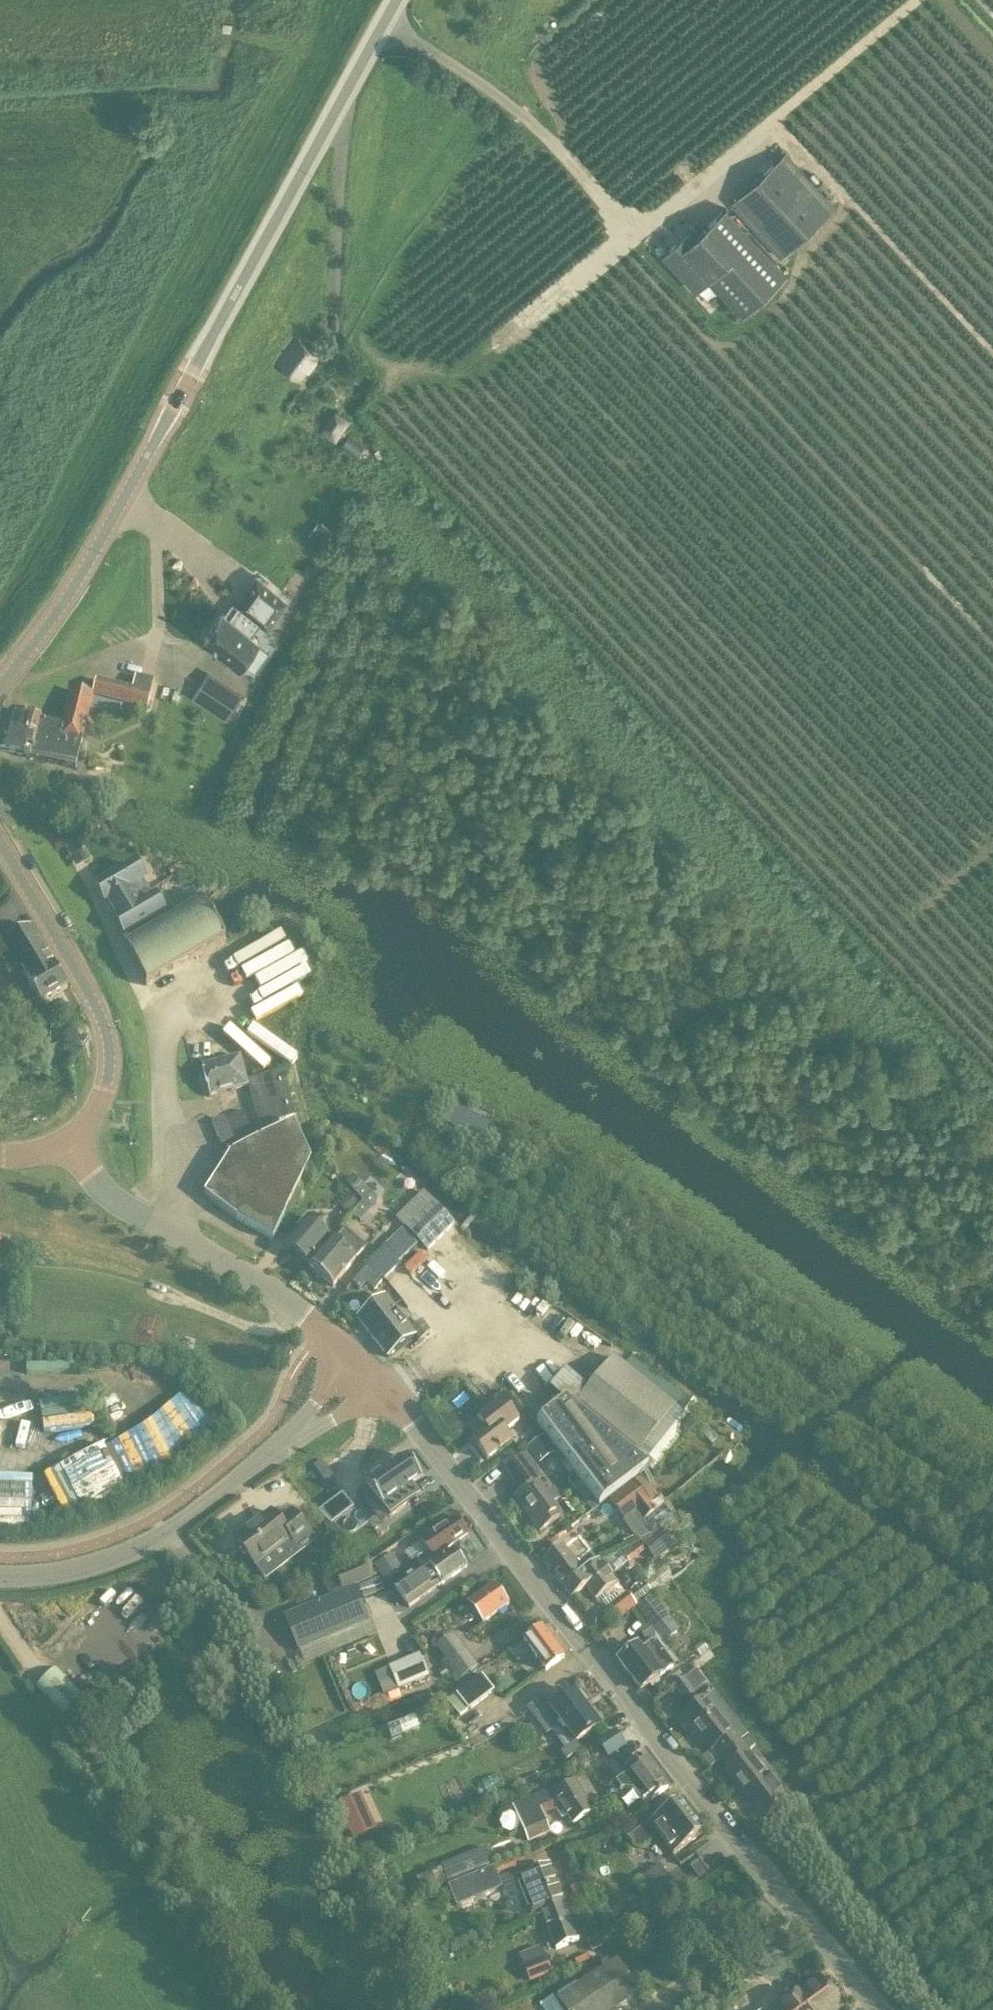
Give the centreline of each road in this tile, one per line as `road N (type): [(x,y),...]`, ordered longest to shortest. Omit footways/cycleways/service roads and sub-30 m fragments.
road 1 (tertiary): [(882,2009),(749,1858),(380,1391)]
road 2 (tertiary): [(0,686),(92,551),(399,0)]
road 3 (track): [(518,330),(919,0)]
road 4 (tertiary): [(355,1365),(264,1286),(122,1204),(64,1142)]
road 5 (tertiary): [(64,1142),(86,1126),(105,1091),(106,1033),(0,843)]
road 6 (unclassified): [(0,1578),(66,1576),(122,1560),(175,1532),(299,1436)]

